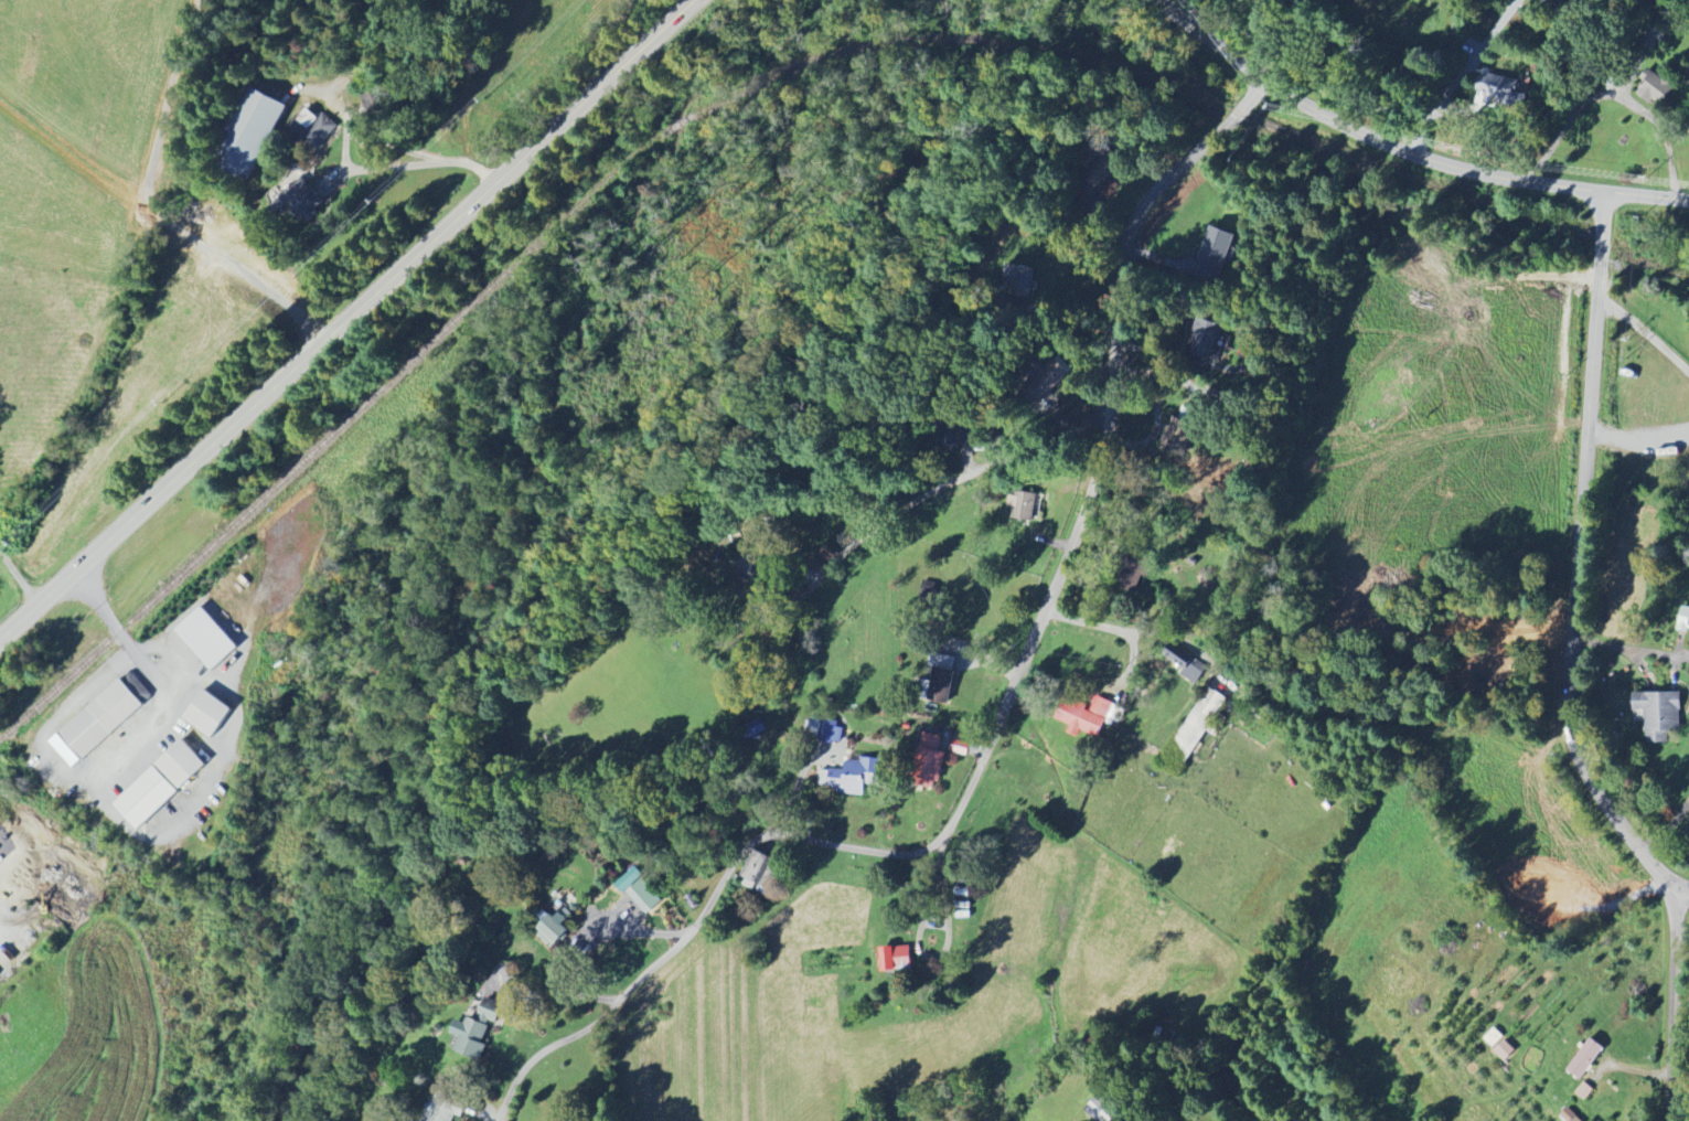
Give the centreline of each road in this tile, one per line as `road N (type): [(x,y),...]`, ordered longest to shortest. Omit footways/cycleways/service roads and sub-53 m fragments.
road 1 (residential): [(1270,82),(1166,179),(1129,243),(1100,481),(954,829),(908,852),(785,835),(757,842),(691,939),(603,1021),(527,1074),(505,1120)]
road 2 (residential): [(1688,880),(1642,845),(1610,804),(1576,732),(1610,191)]
road 3 (primary): [(0,644),(446,234)]
road 4 (tertiary): [(1688,199),(1510,180),(1358,132),(1313,111),(1162,0)]
road 5 (primary): [(446,234),(703,0)]
road 6 (residential): [(1112,418),(934,489),(851,546)]
road 7 (residential): [(1671,1120),(1678,1099),(1679,922),(1642,845)]

